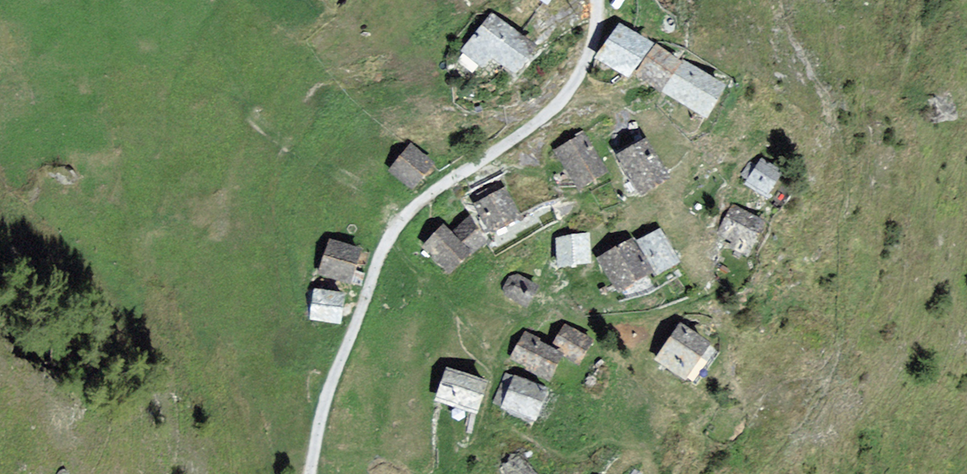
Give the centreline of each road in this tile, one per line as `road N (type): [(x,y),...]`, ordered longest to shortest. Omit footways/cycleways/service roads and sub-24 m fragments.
road 1 (track): [(308,473),(330,385),(389,237),(434,190),(558,100),(591,45),(595,0)]

